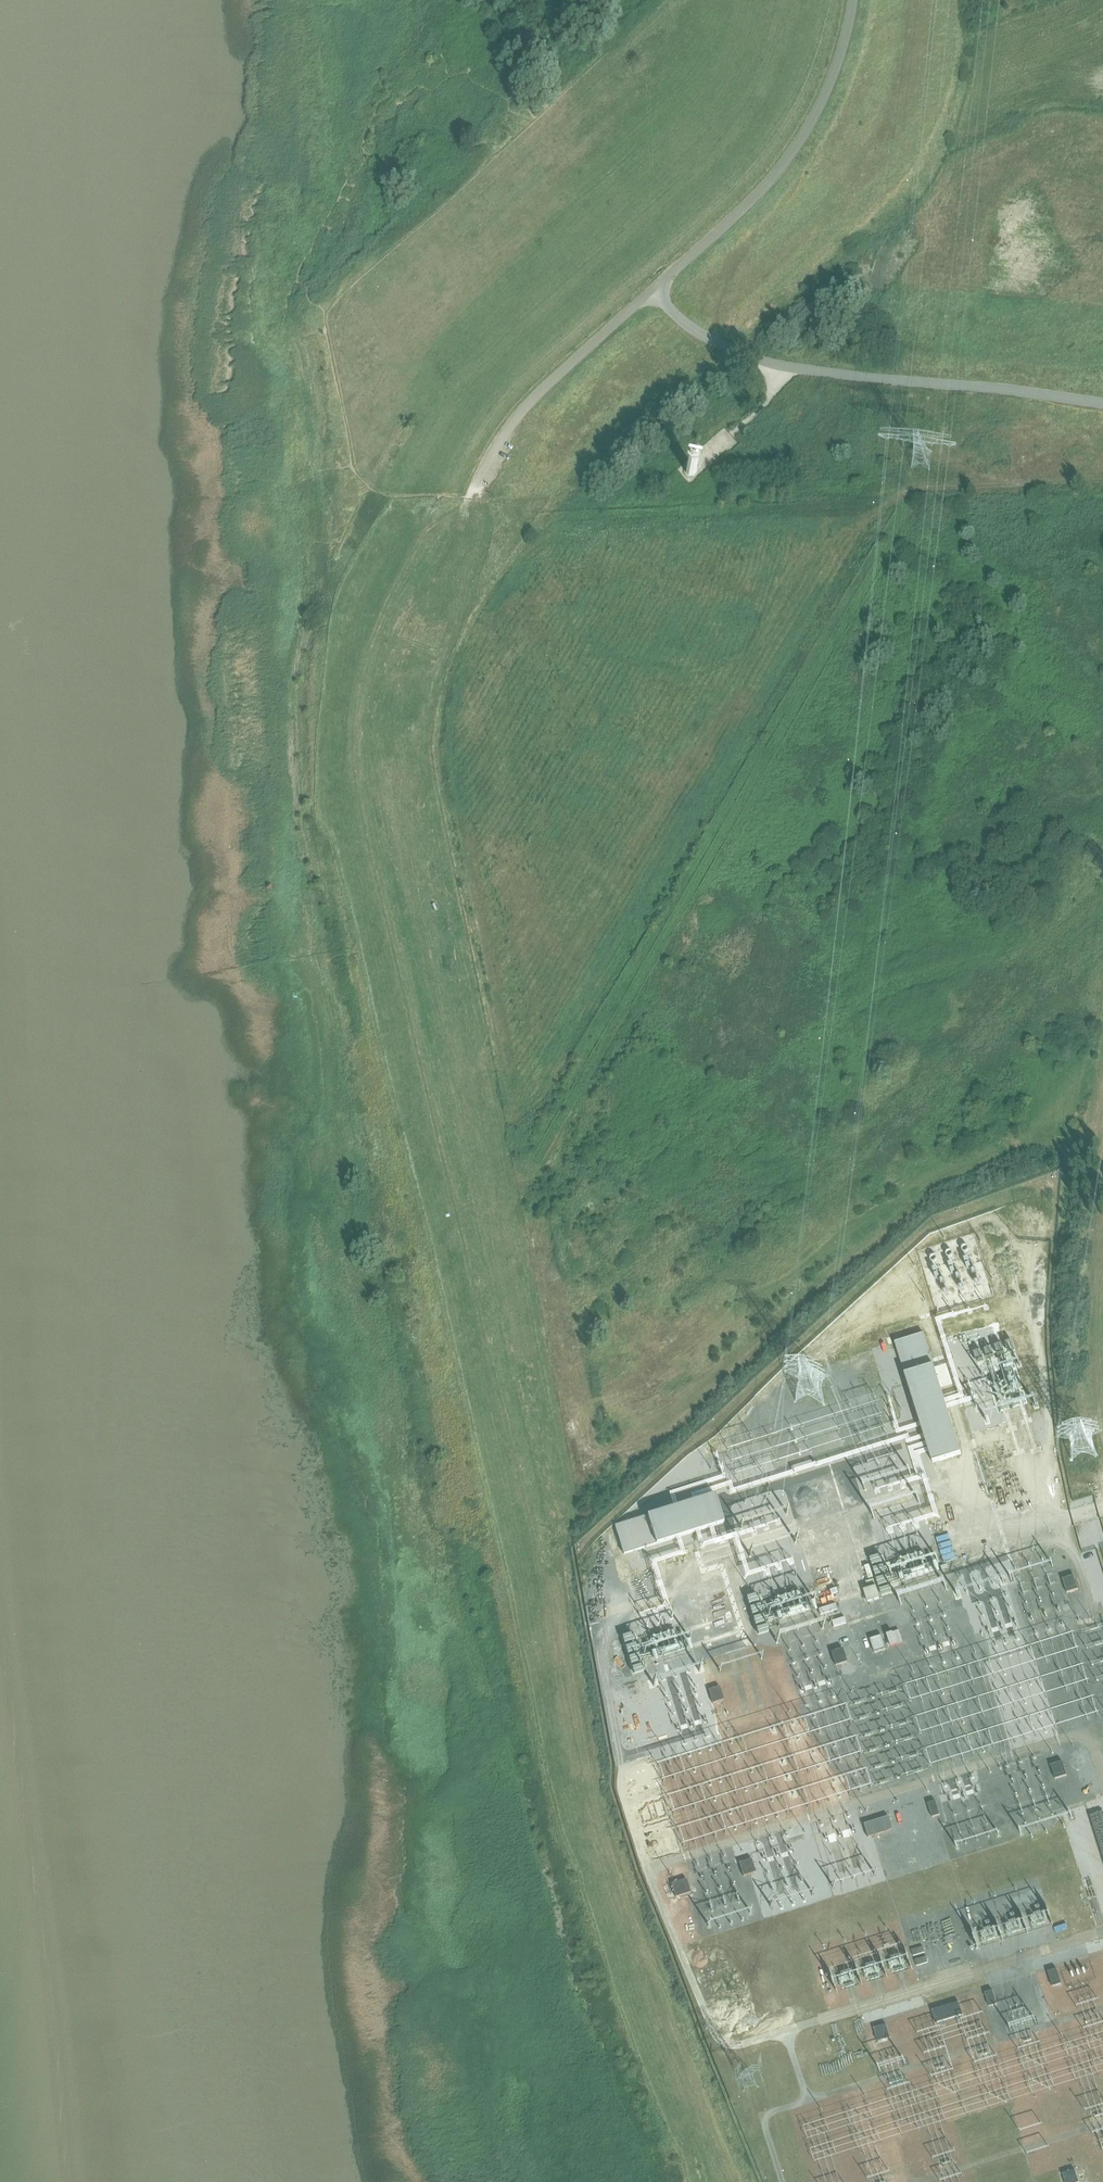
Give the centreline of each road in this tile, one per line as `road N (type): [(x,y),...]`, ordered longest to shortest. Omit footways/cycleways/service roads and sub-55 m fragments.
road 1 (unclassified): [(1102,403),(790,368),(709,339),(653,291)]
road 2 (unclassified): [(653,291),(771,180),(810,129),(835,77),(856,0)]
road 3 (unclassified): [(468,496),(526,406),(653,291)]
road 4 (track): [(1102,483),(911,491),(888,502)]

